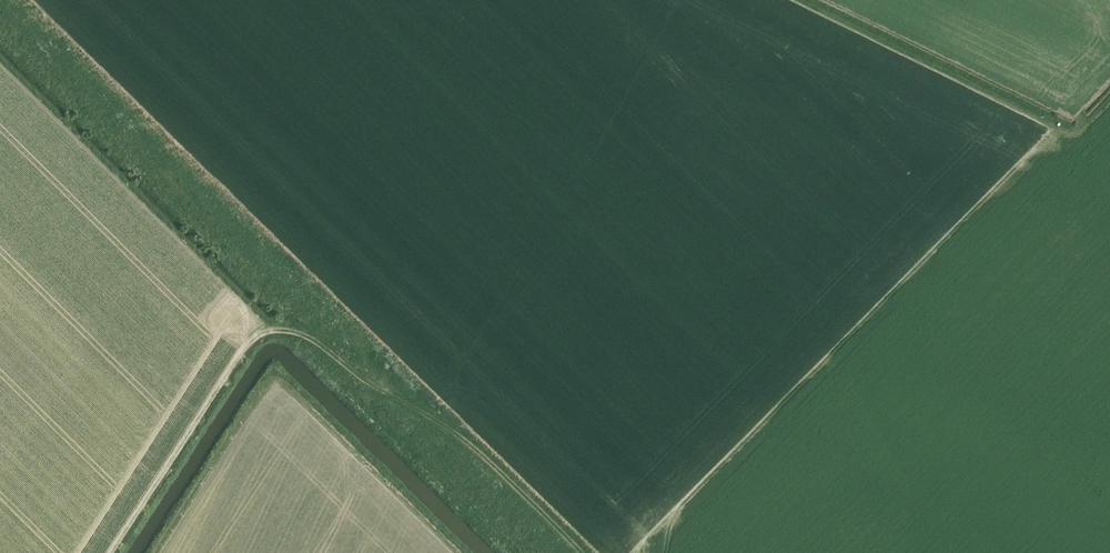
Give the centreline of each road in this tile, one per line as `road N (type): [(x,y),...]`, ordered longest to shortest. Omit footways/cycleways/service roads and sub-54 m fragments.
road 1 (track): [(112,552),(252,343),(286,332),(314,342),(478,450),(585,552)]
road 2 (track): [(1075,134),(806,0)]

